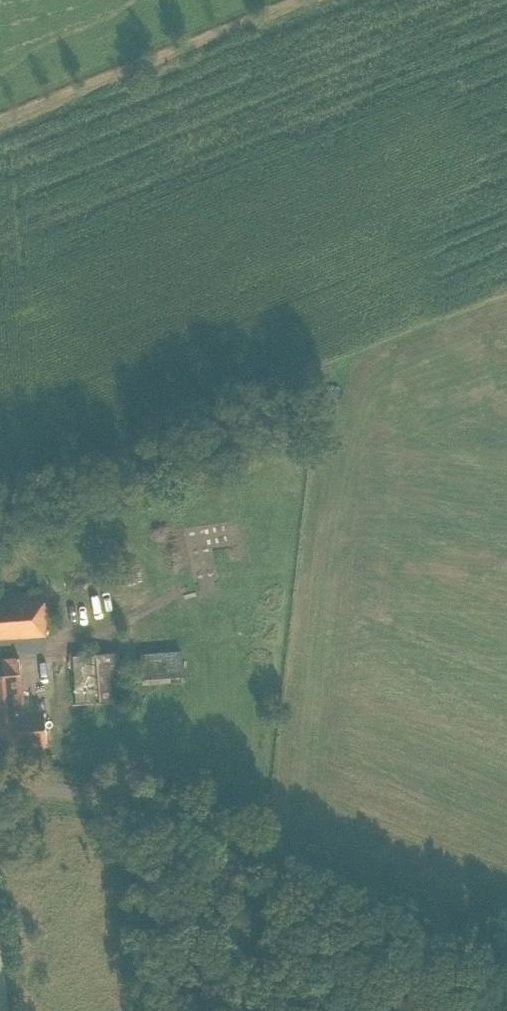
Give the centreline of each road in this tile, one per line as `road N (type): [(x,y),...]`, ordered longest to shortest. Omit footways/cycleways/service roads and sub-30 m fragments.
road 1 (unclassified): [(506,948),(137,802),(0,785)]

